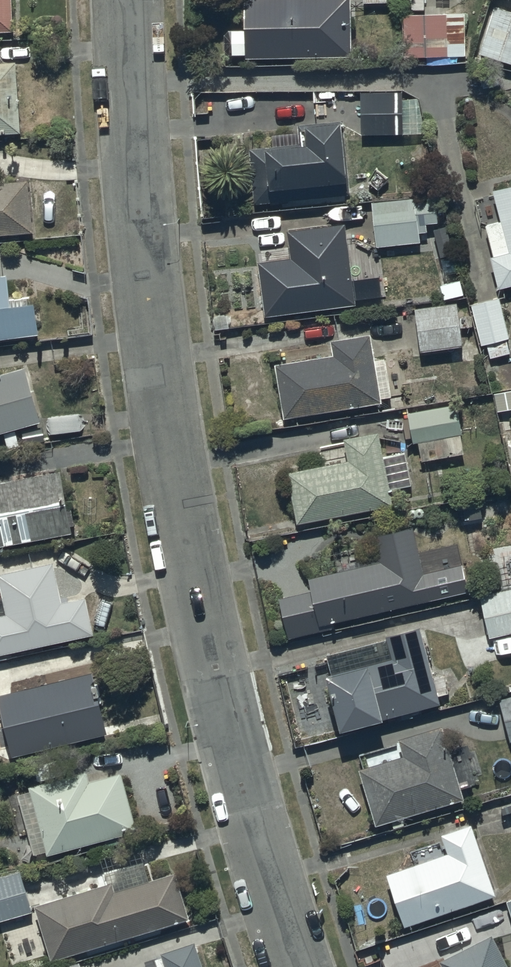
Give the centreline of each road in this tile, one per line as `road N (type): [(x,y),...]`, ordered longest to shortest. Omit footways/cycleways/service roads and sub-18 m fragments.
road 1 (residential): [(127,0),(135,159),(178,481),(245,786),(297,966)]

